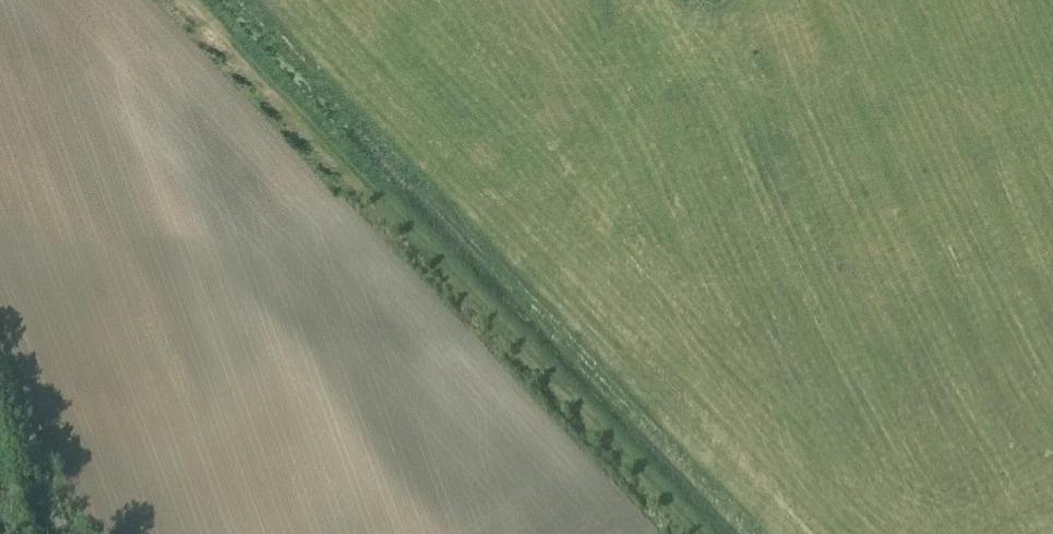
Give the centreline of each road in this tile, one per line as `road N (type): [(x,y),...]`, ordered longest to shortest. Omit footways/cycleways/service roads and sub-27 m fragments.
road 1 (track): [(182,0),(695,533)]
road 2 (unclassified): [(60,533),(0,365)]

